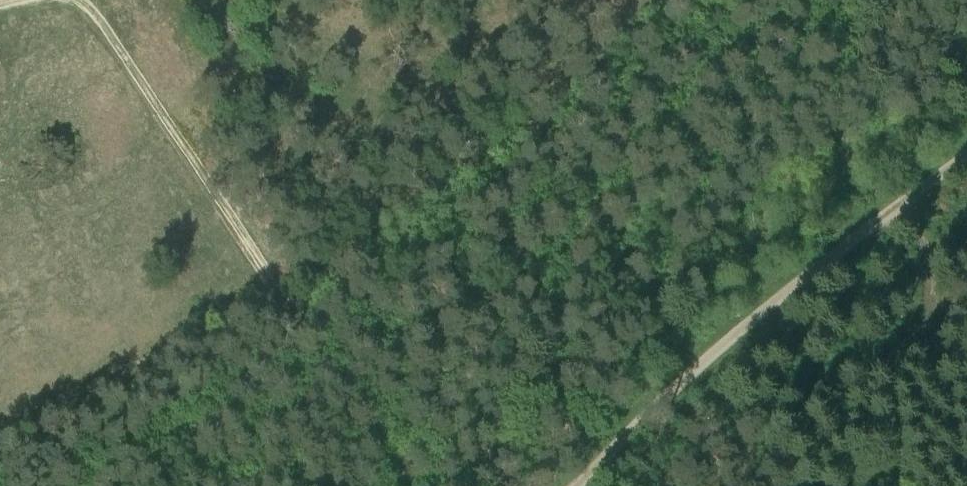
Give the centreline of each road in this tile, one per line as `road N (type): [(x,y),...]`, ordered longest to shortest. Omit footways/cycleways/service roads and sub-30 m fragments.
road 1 (track): [(966,145),(563,485)]

